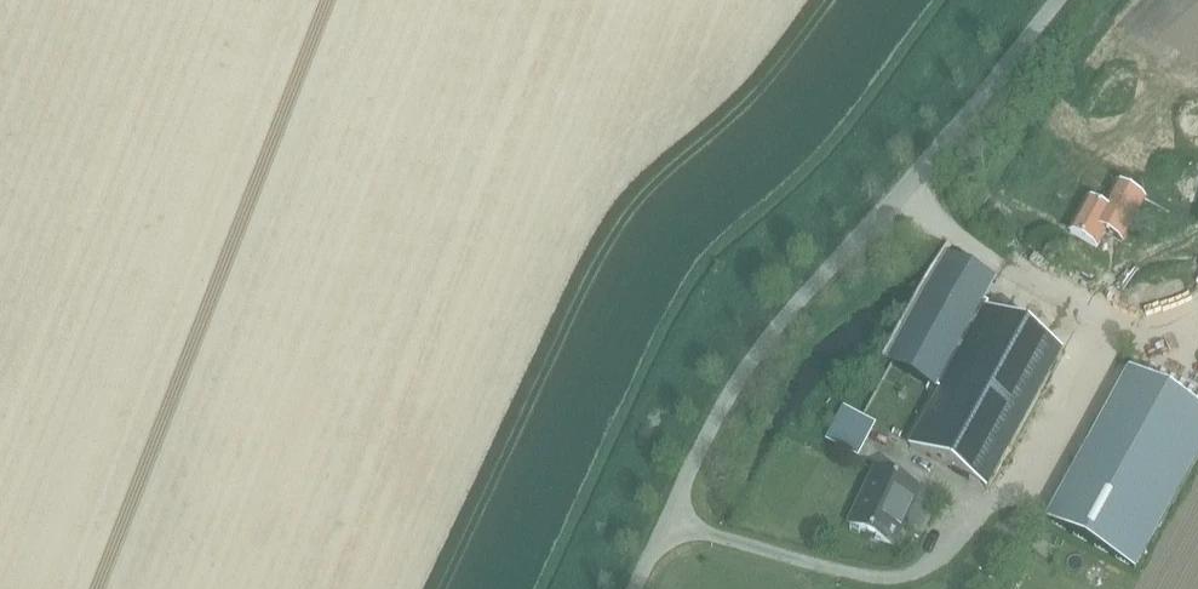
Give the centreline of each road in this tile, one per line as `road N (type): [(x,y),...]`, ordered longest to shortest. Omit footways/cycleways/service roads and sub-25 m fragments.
road 1 (unclassified): [(638,588),(698,447),(751,363),(901,198),(1057,0)]

